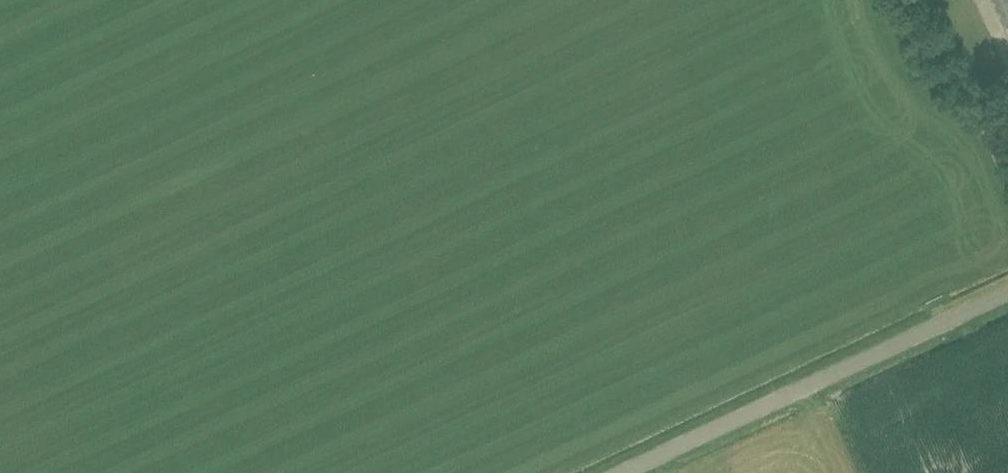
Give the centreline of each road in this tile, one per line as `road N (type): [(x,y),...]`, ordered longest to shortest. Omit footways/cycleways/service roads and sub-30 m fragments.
road 1 (unclassified): [(624,472),(1007,293)]

